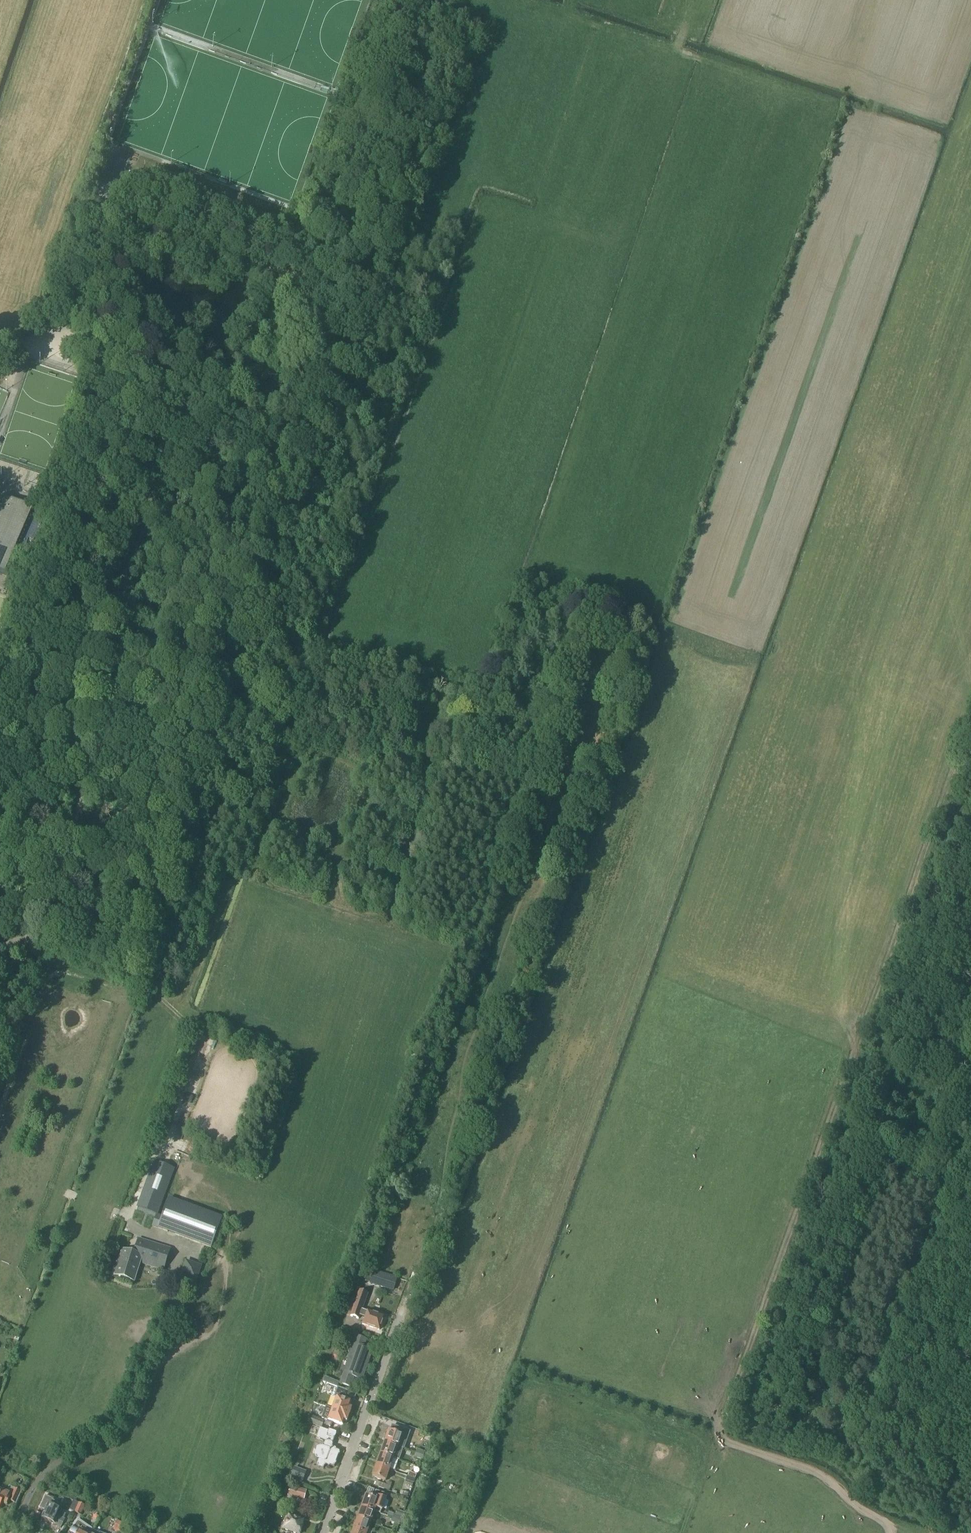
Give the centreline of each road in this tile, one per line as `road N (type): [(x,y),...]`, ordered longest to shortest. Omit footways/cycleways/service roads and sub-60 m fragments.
road 1 (residential): [(323,1532),(397,1328)]

